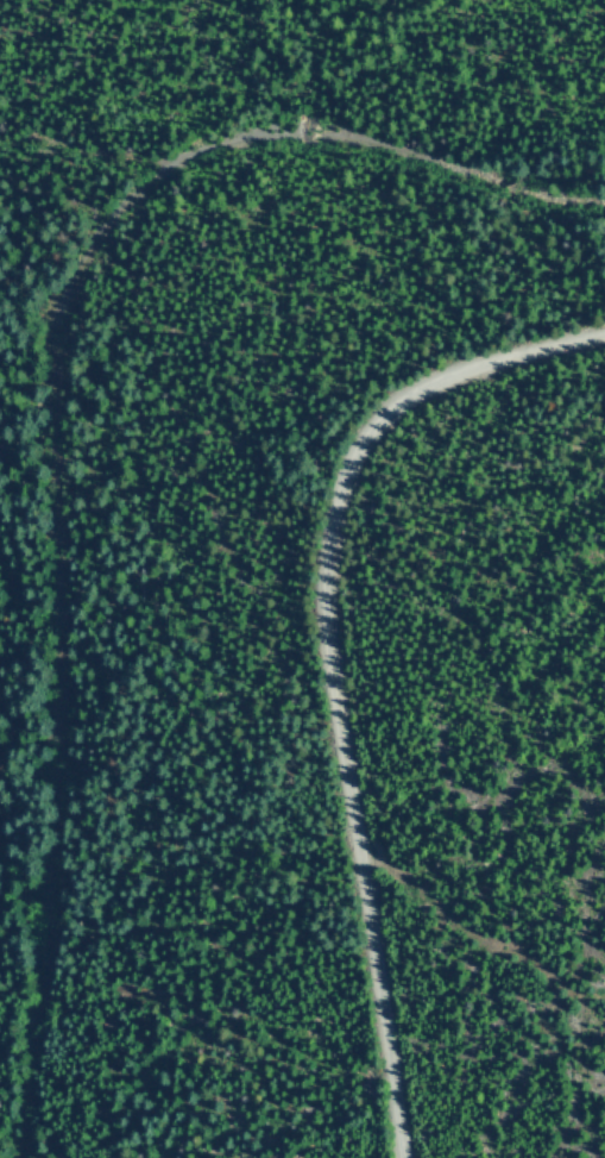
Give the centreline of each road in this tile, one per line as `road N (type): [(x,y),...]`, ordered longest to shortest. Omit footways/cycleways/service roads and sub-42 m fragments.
road 1 (track): [(139,164),(55,301),(60,1157)]
road 2 (residential): [(604,338),(467,380),(376,447),(346,512),(339,647),(405,1157)]
road 3 (track): [(604,206),(494,190),(301,130),(233,130),(139,164),(37,134),(0,137)]

